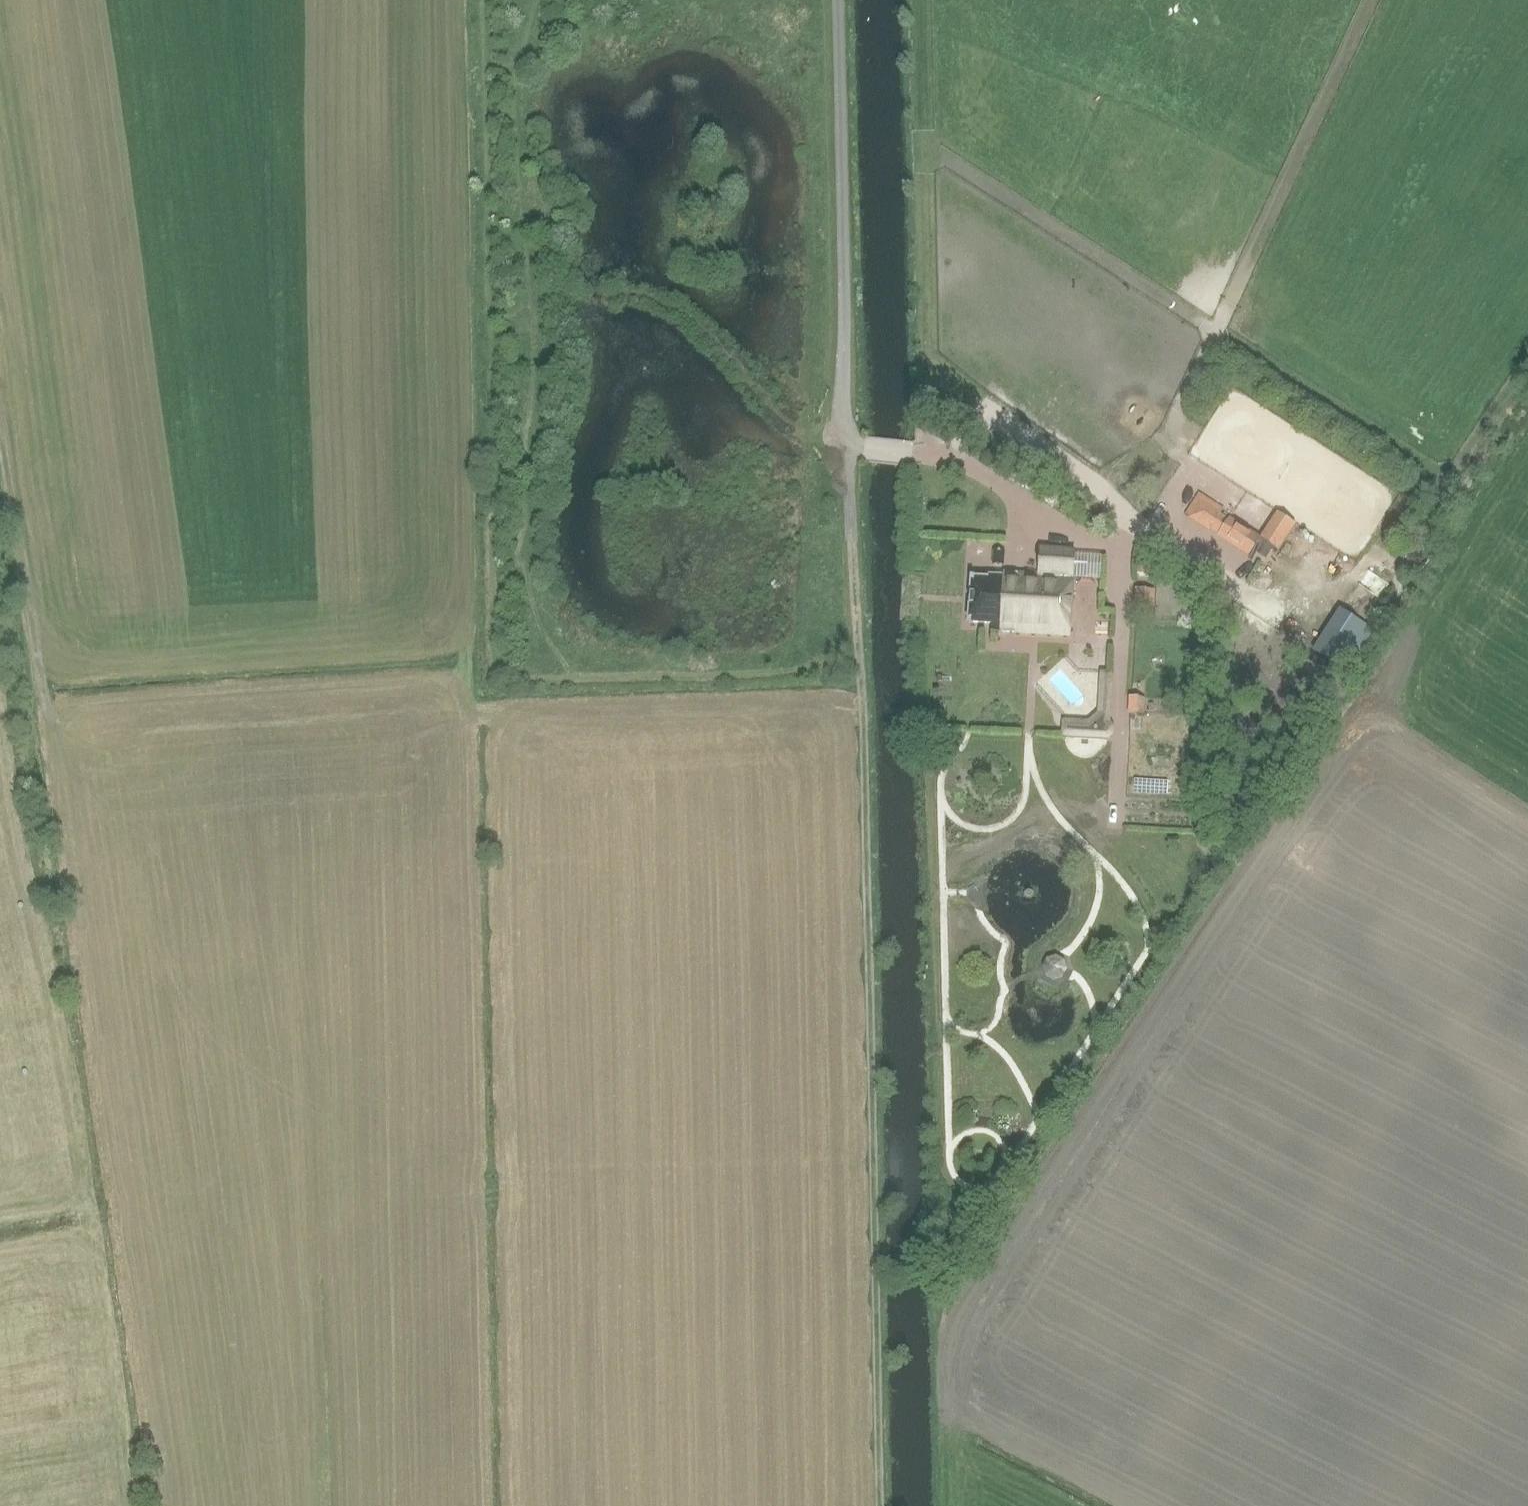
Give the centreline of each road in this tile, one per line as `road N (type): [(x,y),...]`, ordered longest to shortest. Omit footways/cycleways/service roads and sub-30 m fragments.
road 1 (track): [(863,1505),(840,0)]

